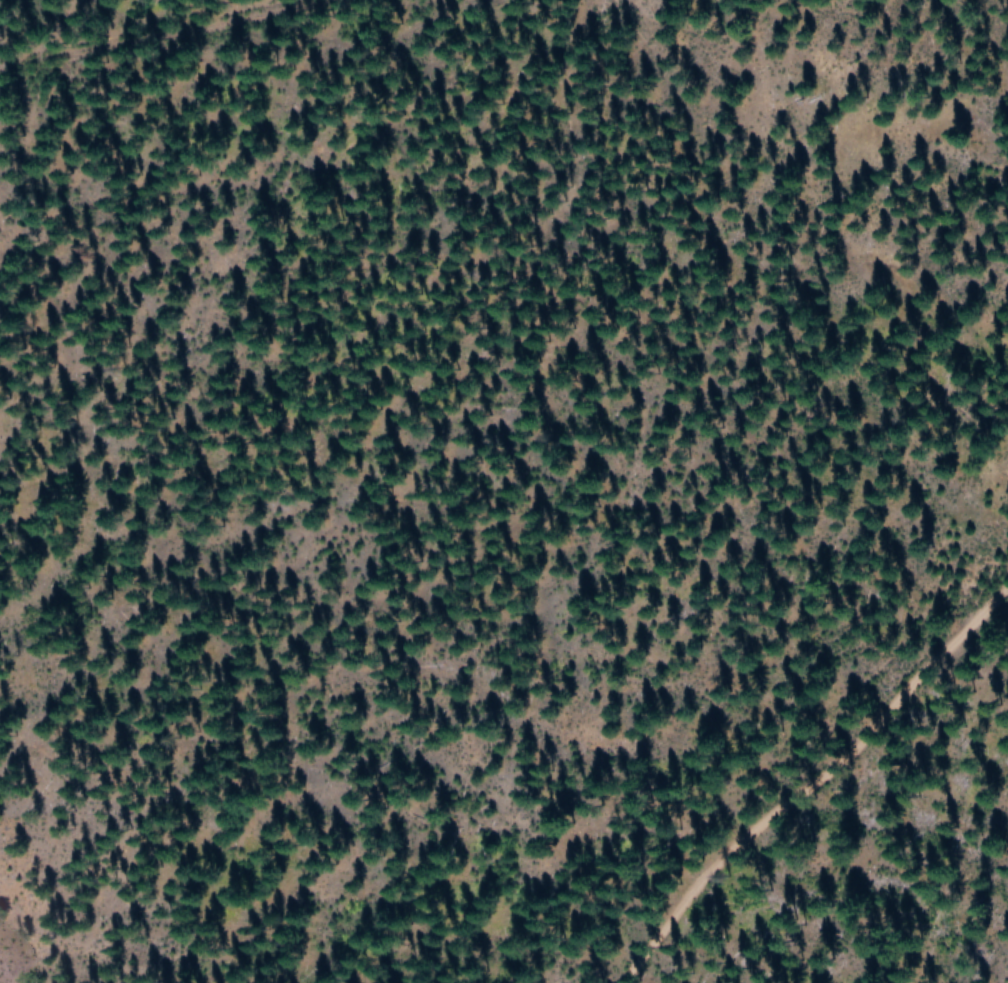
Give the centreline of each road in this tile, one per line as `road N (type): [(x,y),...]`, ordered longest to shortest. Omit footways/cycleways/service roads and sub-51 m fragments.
road 1 (residential): [(626,982),(704,883),(855,749),(1007,589)]

